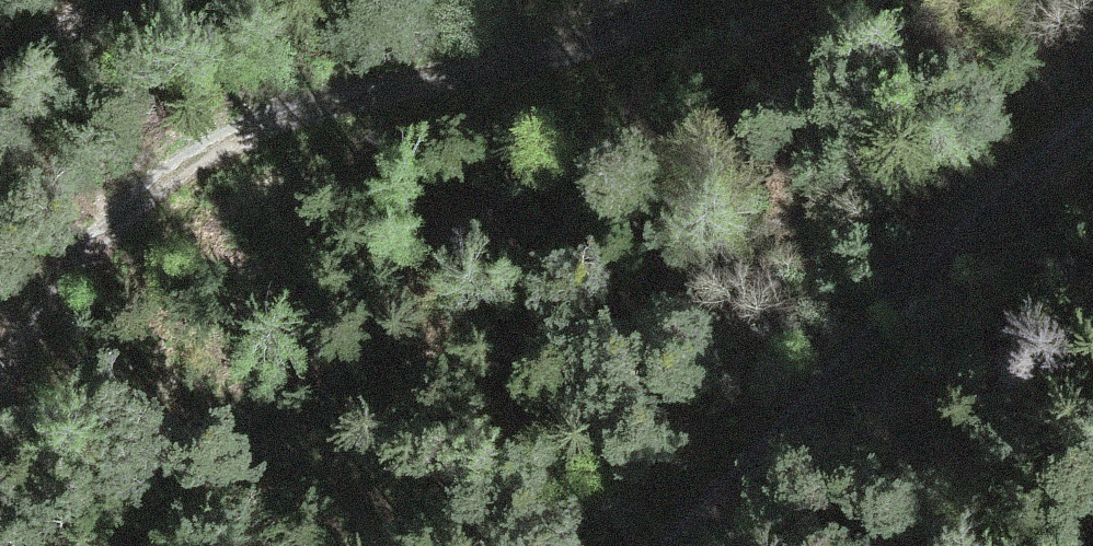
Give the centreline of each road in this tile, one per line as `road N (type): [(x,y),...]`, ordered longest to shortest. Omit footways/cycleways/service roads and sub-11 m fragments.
road 1 (track): [(669,0),(657,16),(613,37),(339,98),(228,143),(178,175),(76,270),(22,348),(0,399)]
road 2 (track): [(669,545),(765,455),(1003,189),(1092,122)]
road 3 (track): [(0,80),(65,24),(111,0)]

